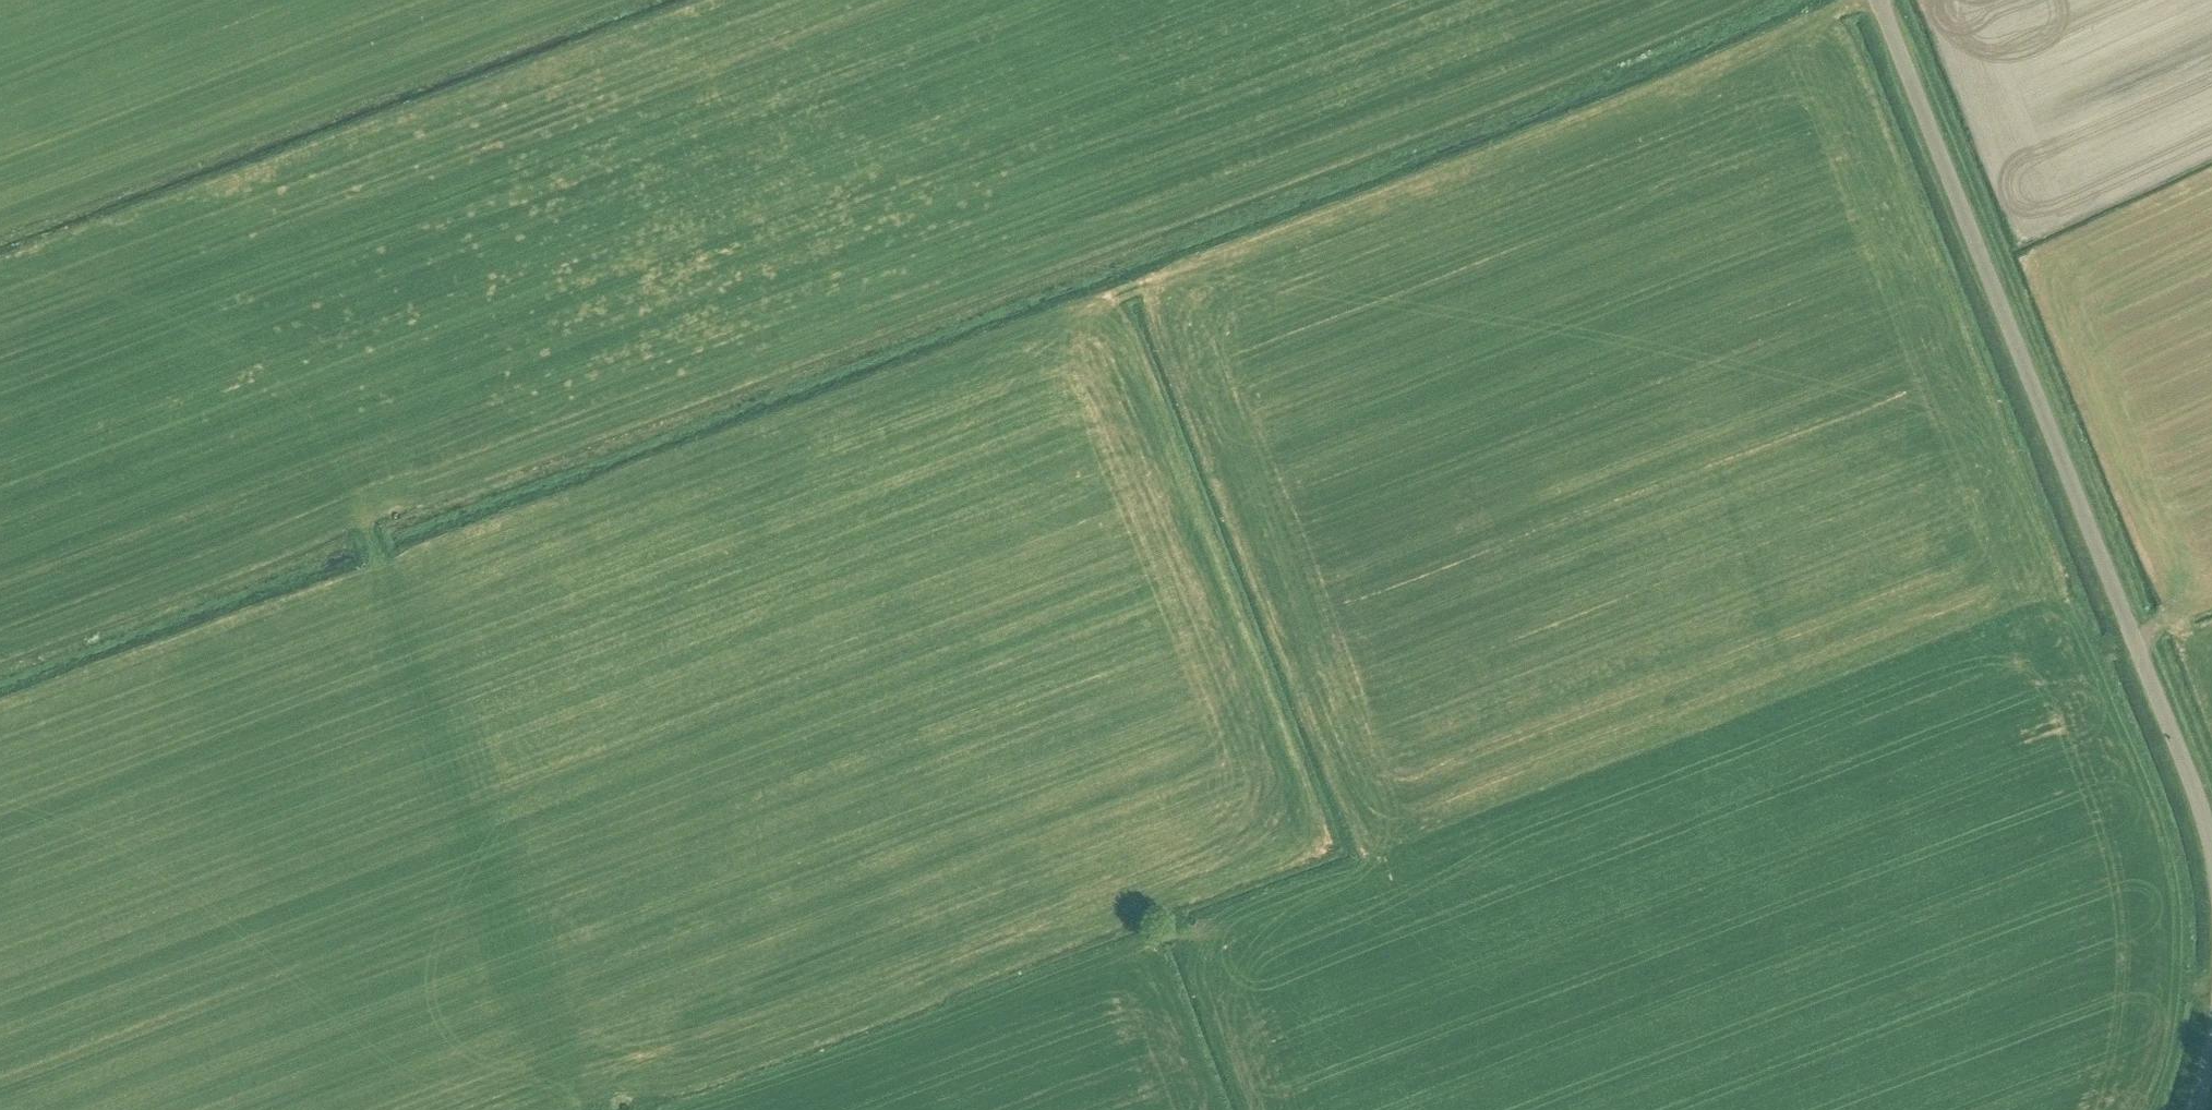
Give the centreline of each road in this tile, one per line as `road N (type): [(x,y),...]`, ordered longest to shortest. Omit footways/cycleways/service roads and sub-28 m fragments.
road 1 (unclassified): [(2211,834),(1879,0)]

